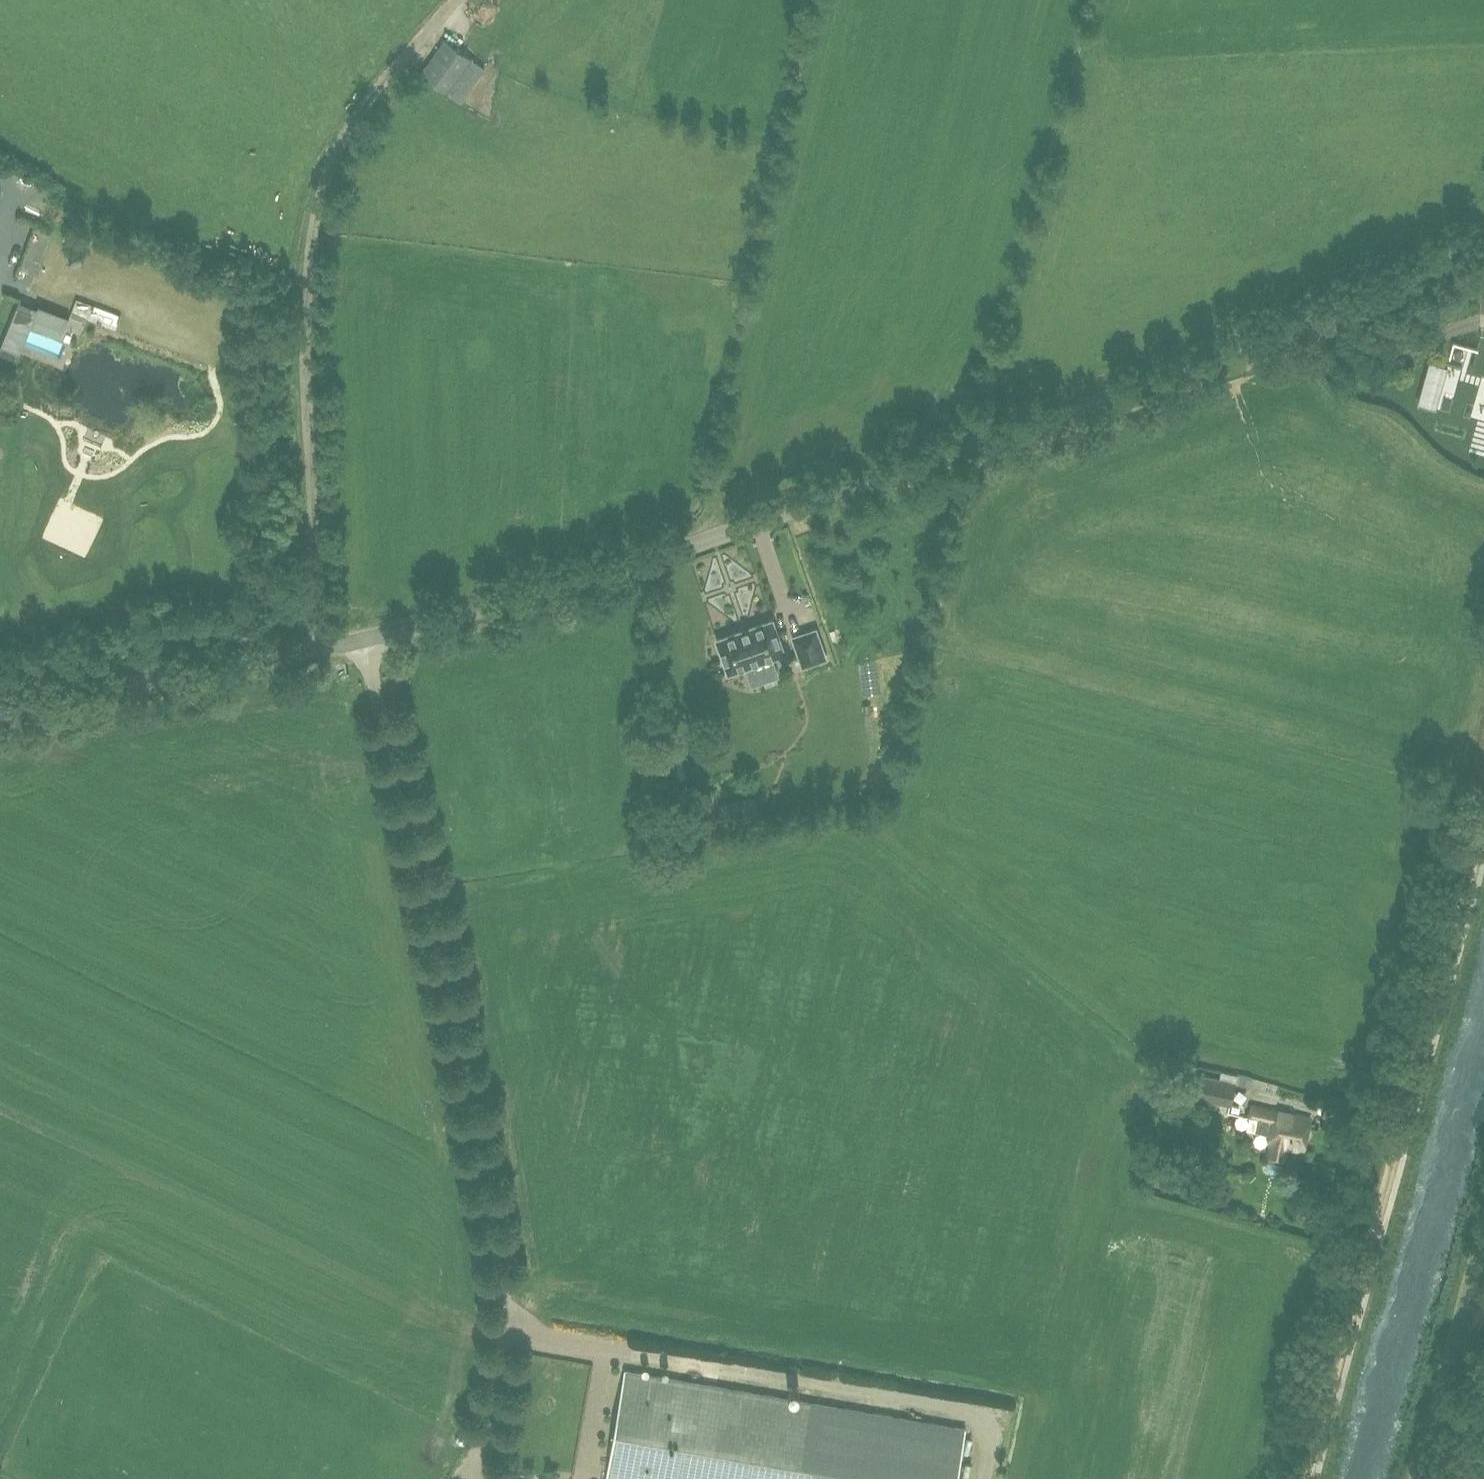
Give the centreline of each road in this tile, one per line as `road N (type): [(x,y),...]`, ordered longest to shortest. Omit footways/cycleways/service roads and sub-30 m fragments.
road 1 (unclassified): [(0,724),(365,642),(640,564),(1233,358),(1415,279),(1483,238)]
road 2 (track): [(1305,1478),(1483,821)]
road 3 (unclassified): [(1402,1478),(1483,1164)]

